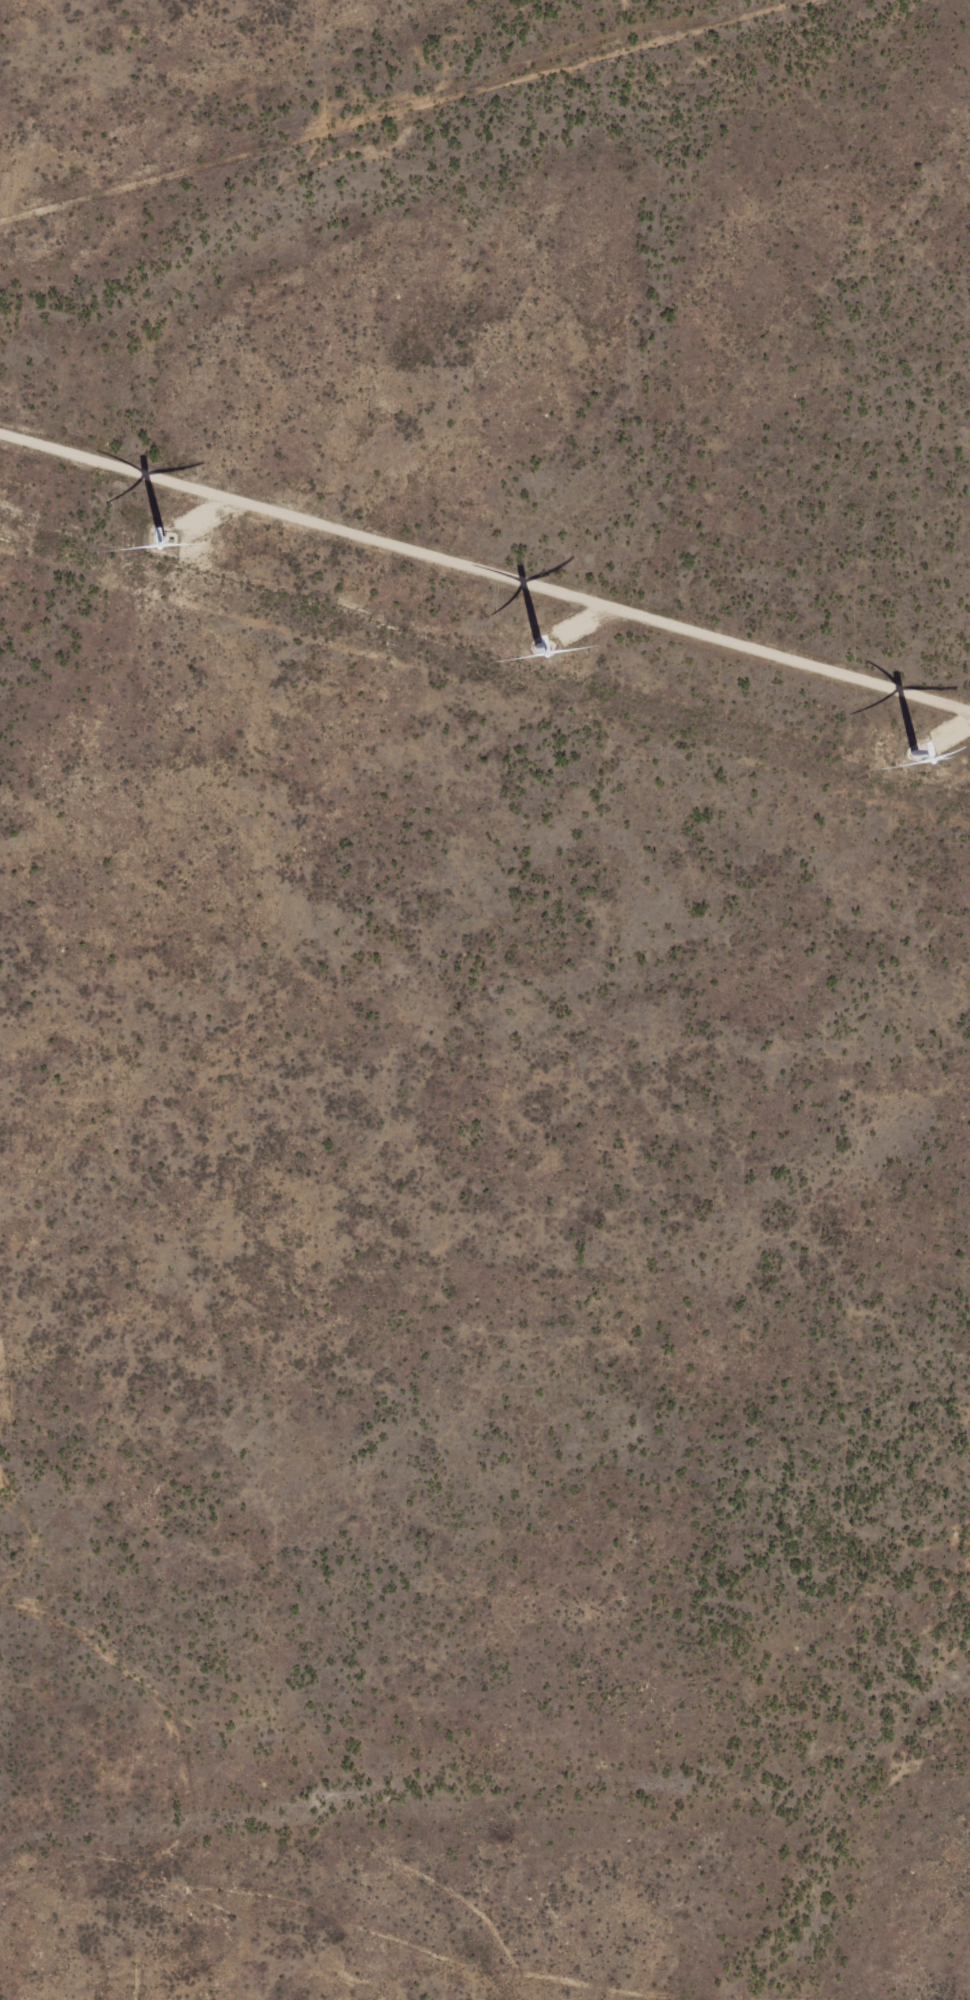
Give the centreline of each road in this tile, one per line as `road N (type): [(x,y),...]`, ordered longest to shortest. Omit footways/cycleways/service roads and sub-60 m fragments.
road 1 (track): [(0,242),(386,115),(796,38),(872,0)]

